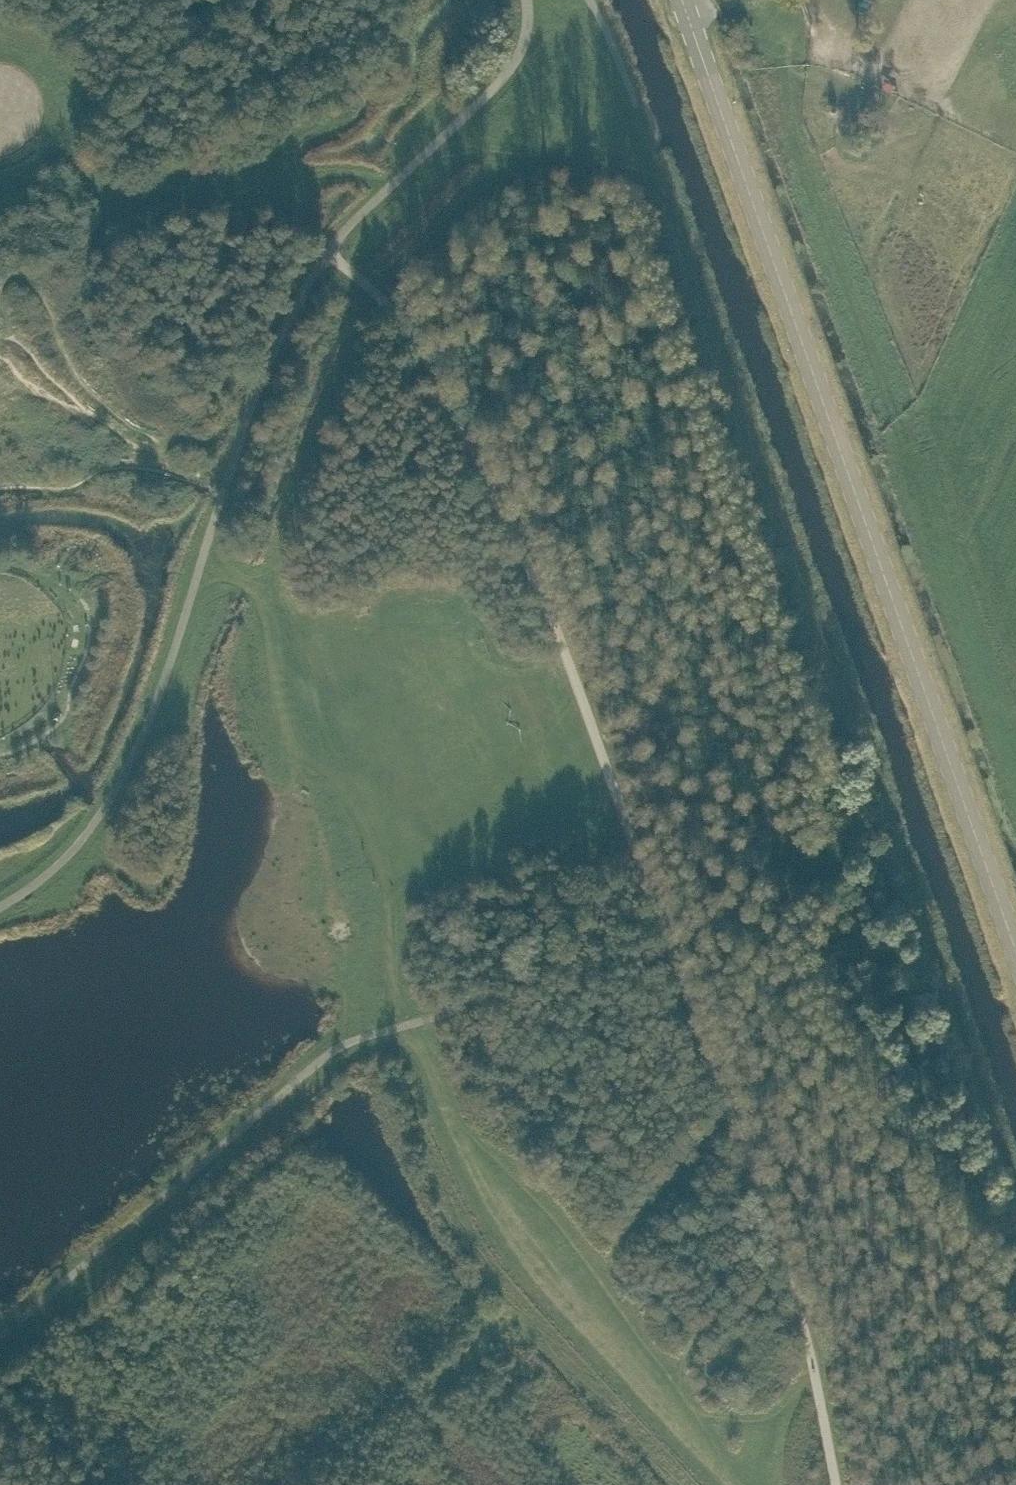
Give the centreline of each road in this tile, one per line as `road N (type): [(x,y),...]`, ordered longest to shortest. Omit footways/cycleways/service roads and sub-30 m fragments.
road 1 (tertiary): [(1015,950),(682,0)]

